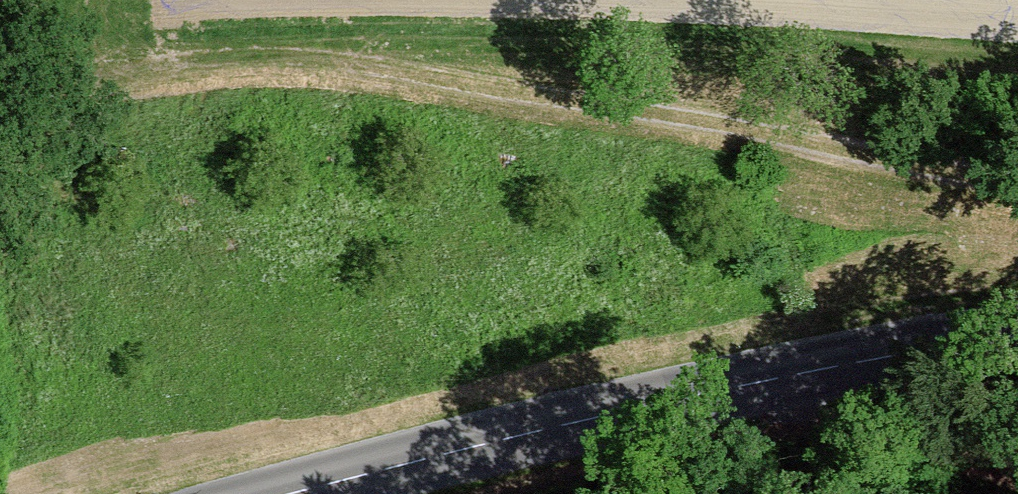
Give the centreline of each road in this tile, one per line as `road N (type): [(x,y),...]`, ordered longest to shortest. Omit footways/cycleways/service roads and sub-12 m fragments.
road 1 (track): [(1017,183),(340,67),(124,74)]
road 2 (tertiary): [(1017,337),(635,405),(291,493)]

